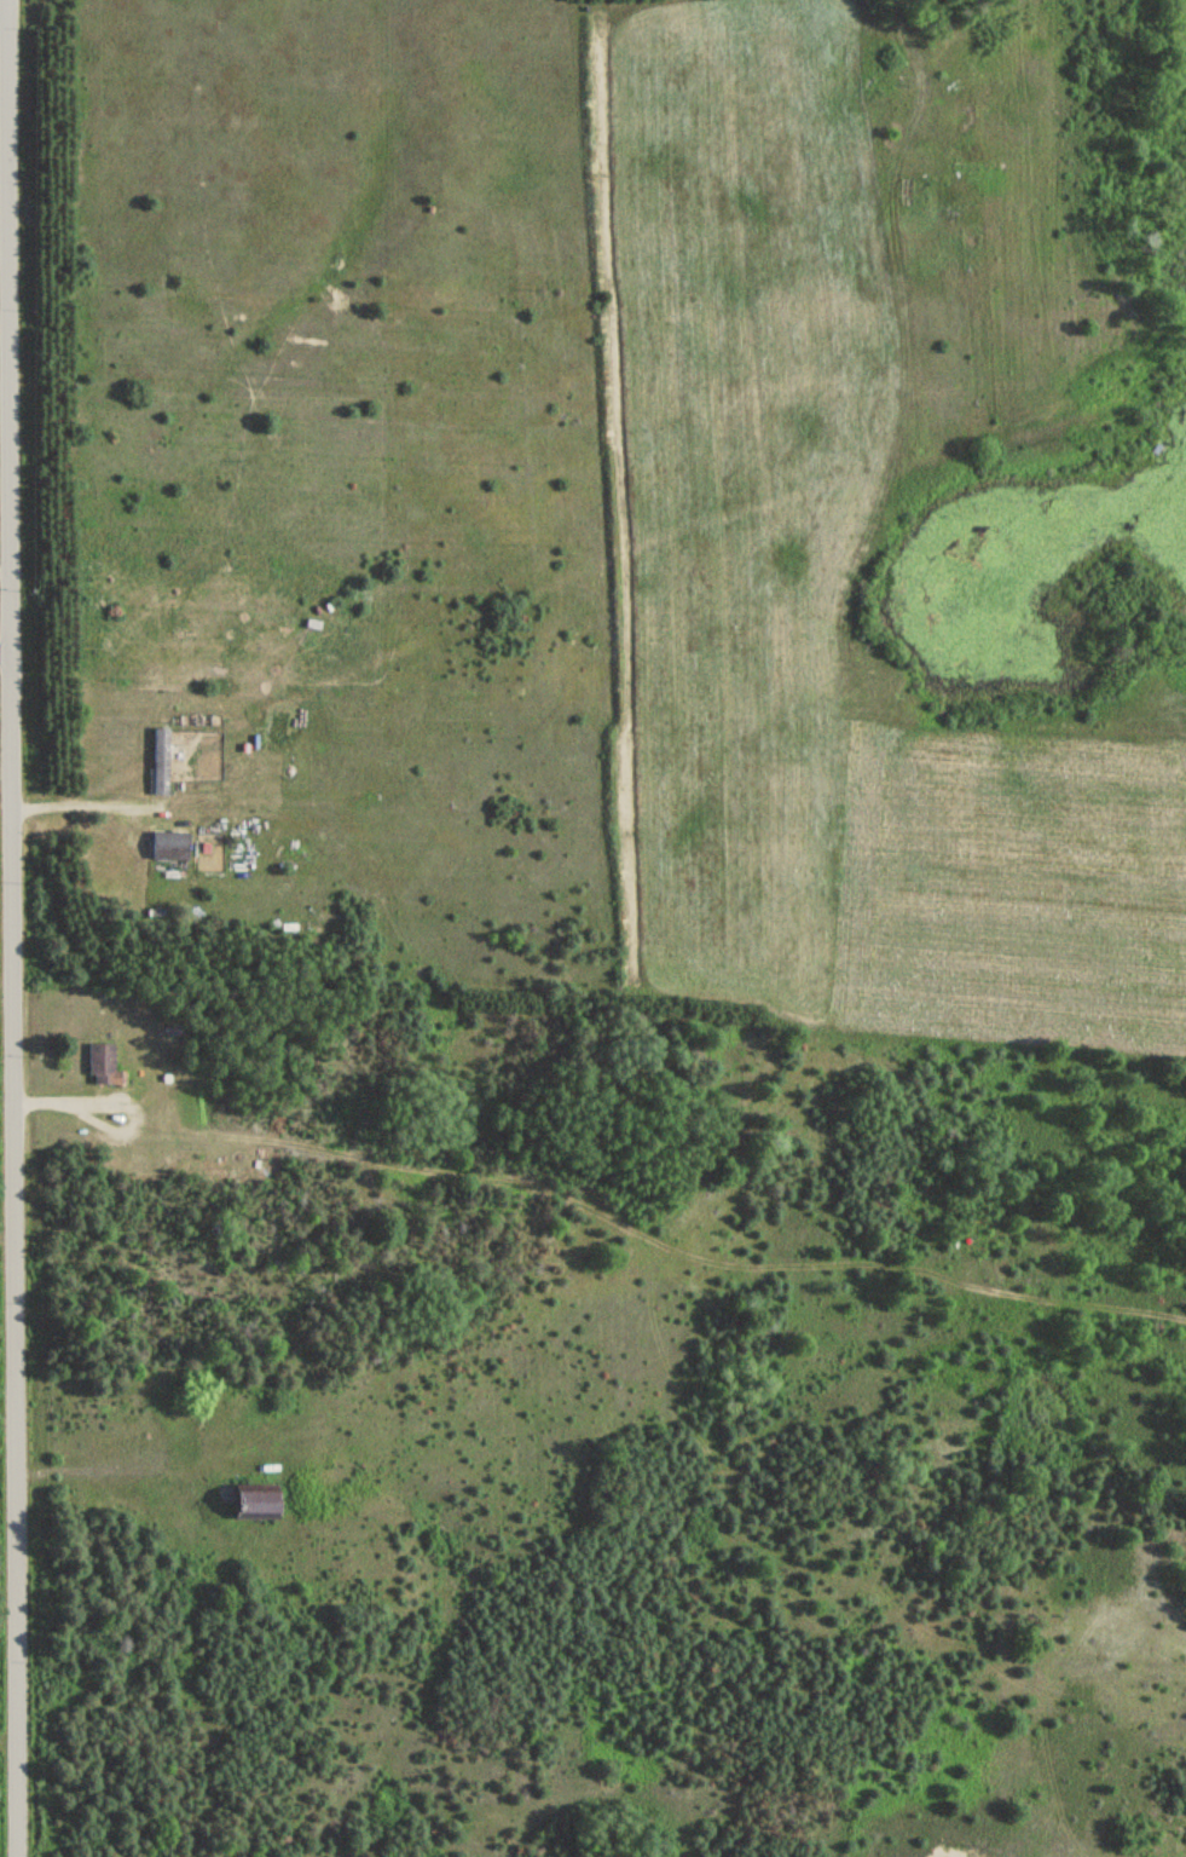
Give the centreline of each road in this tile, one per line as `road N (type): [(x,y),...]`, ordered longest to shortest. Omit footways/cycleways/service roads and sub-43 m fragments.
road 1 (residential): [(15,1856),(7,0)]

